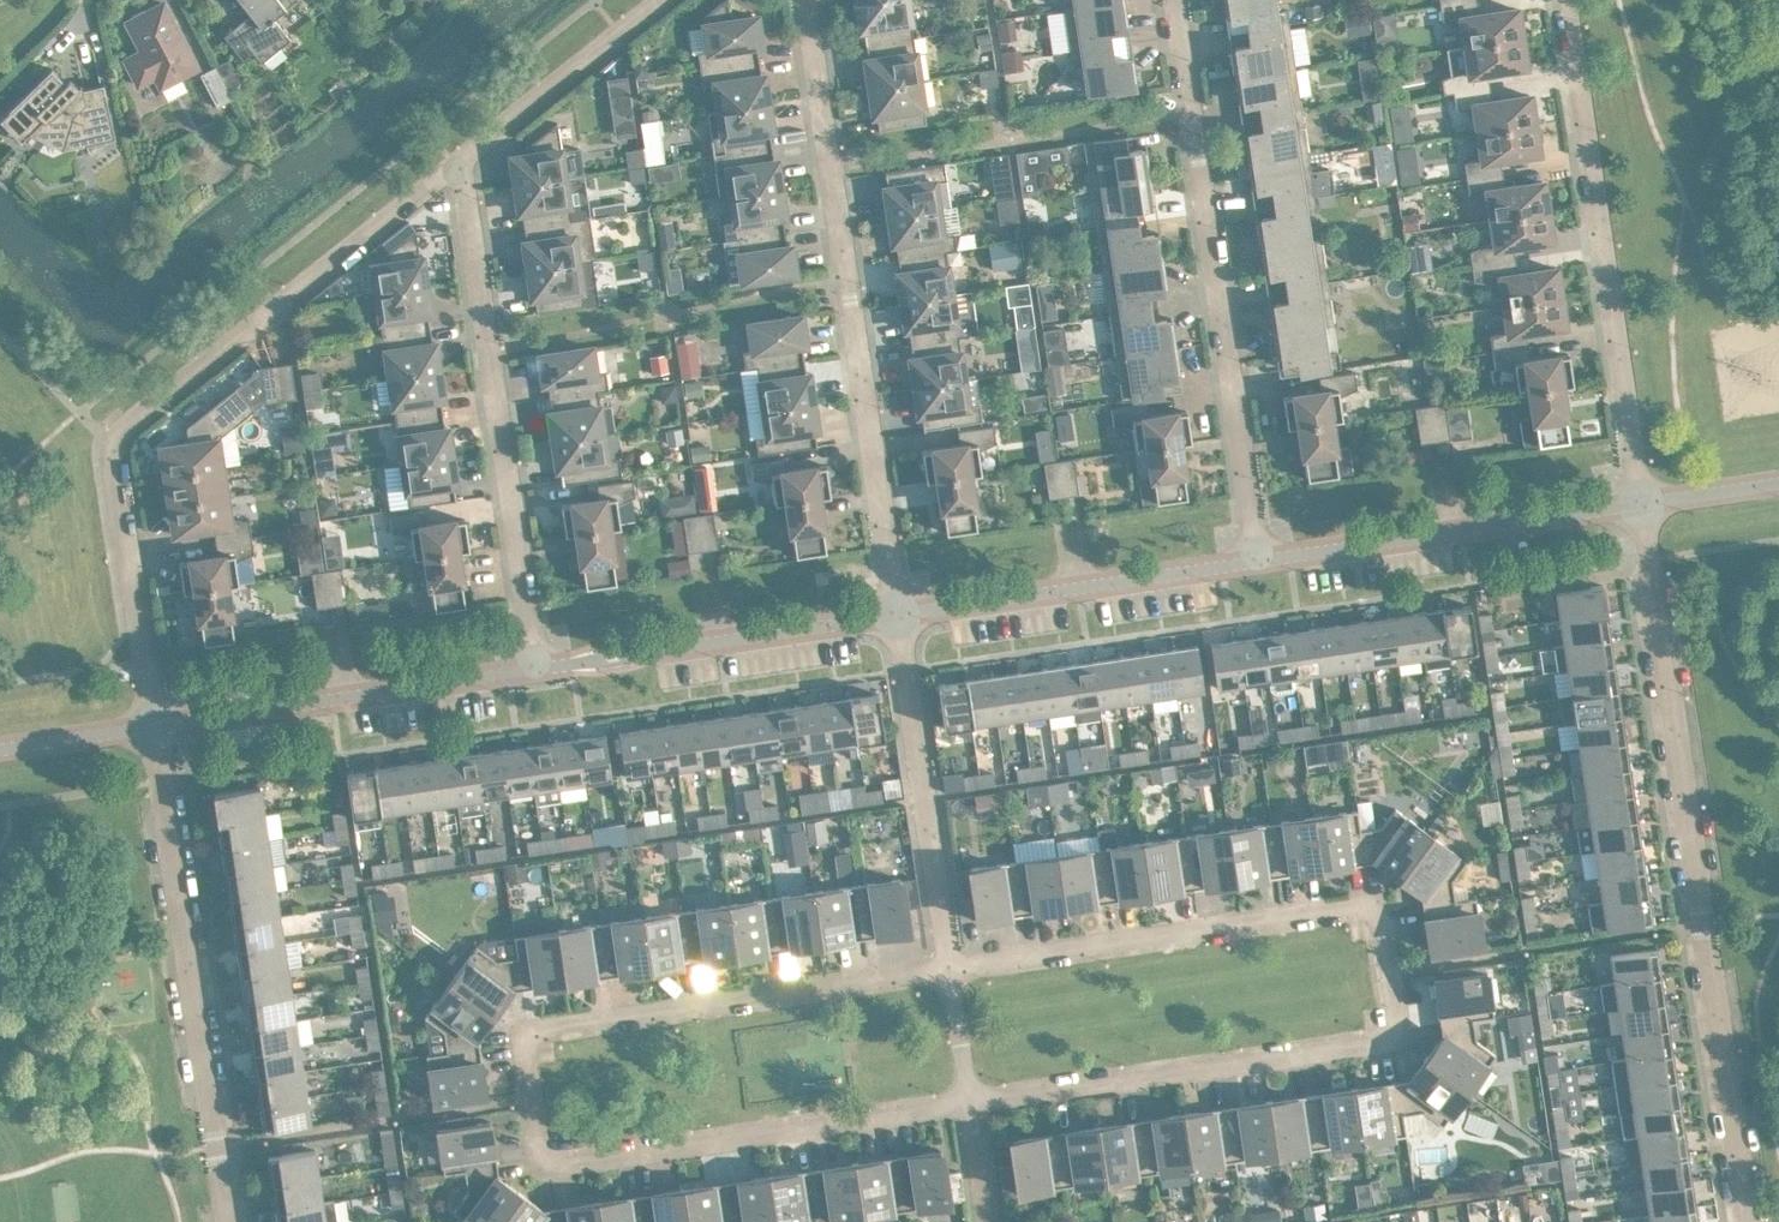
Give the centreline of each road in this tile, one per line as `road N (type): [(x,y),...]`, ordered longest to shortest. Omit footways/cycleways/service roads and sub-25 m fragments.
road 1 (residential): [(950,969),(543,1024),(524,1056),(529,1099),(537,1150),(554,1162),(966,1097)]
road 2 (residential): [(966,1097),(1371,1037),(1391,1017),(1388,961),(1382,923),(1360,905),(950,969)]
road 3 (residential): [(151,724),(112,442),(127,416),(461,175)]
road 4 (residential): [(1745,1221),(1637,504)]
road 5 (residential): [(895,614),(799,0)]
road 6 (residential): [(1259,560),(1168,0)]
road 7 (residential): [(1562,0),(1637,504)]
road 8 (residential): [(151,724),(225,1221)]
road 9 (residential): [(532,668),(461,175)]
road 10 (tertiary): [(151,724),(532,668)]
road 11 (tertiary): [(1259,560),(1637,504)]
road 12 (tertiary): [(895,614),(1259,560)]
road 13 (tertiary): [(532,668),(895,614)]
road 14 (residential): [(950,969),(895,614)]
road 15 (residential): [(461,175),(670,0)]
road 16 (tertiary): [(0,747),(151,724)]
road 17 (tertiary): [(1637,504),(1778,483)]
road 18 (residential): [(966,1097),(950,969)]
road 19 (residential): [(988,1221),(966,1097)]

